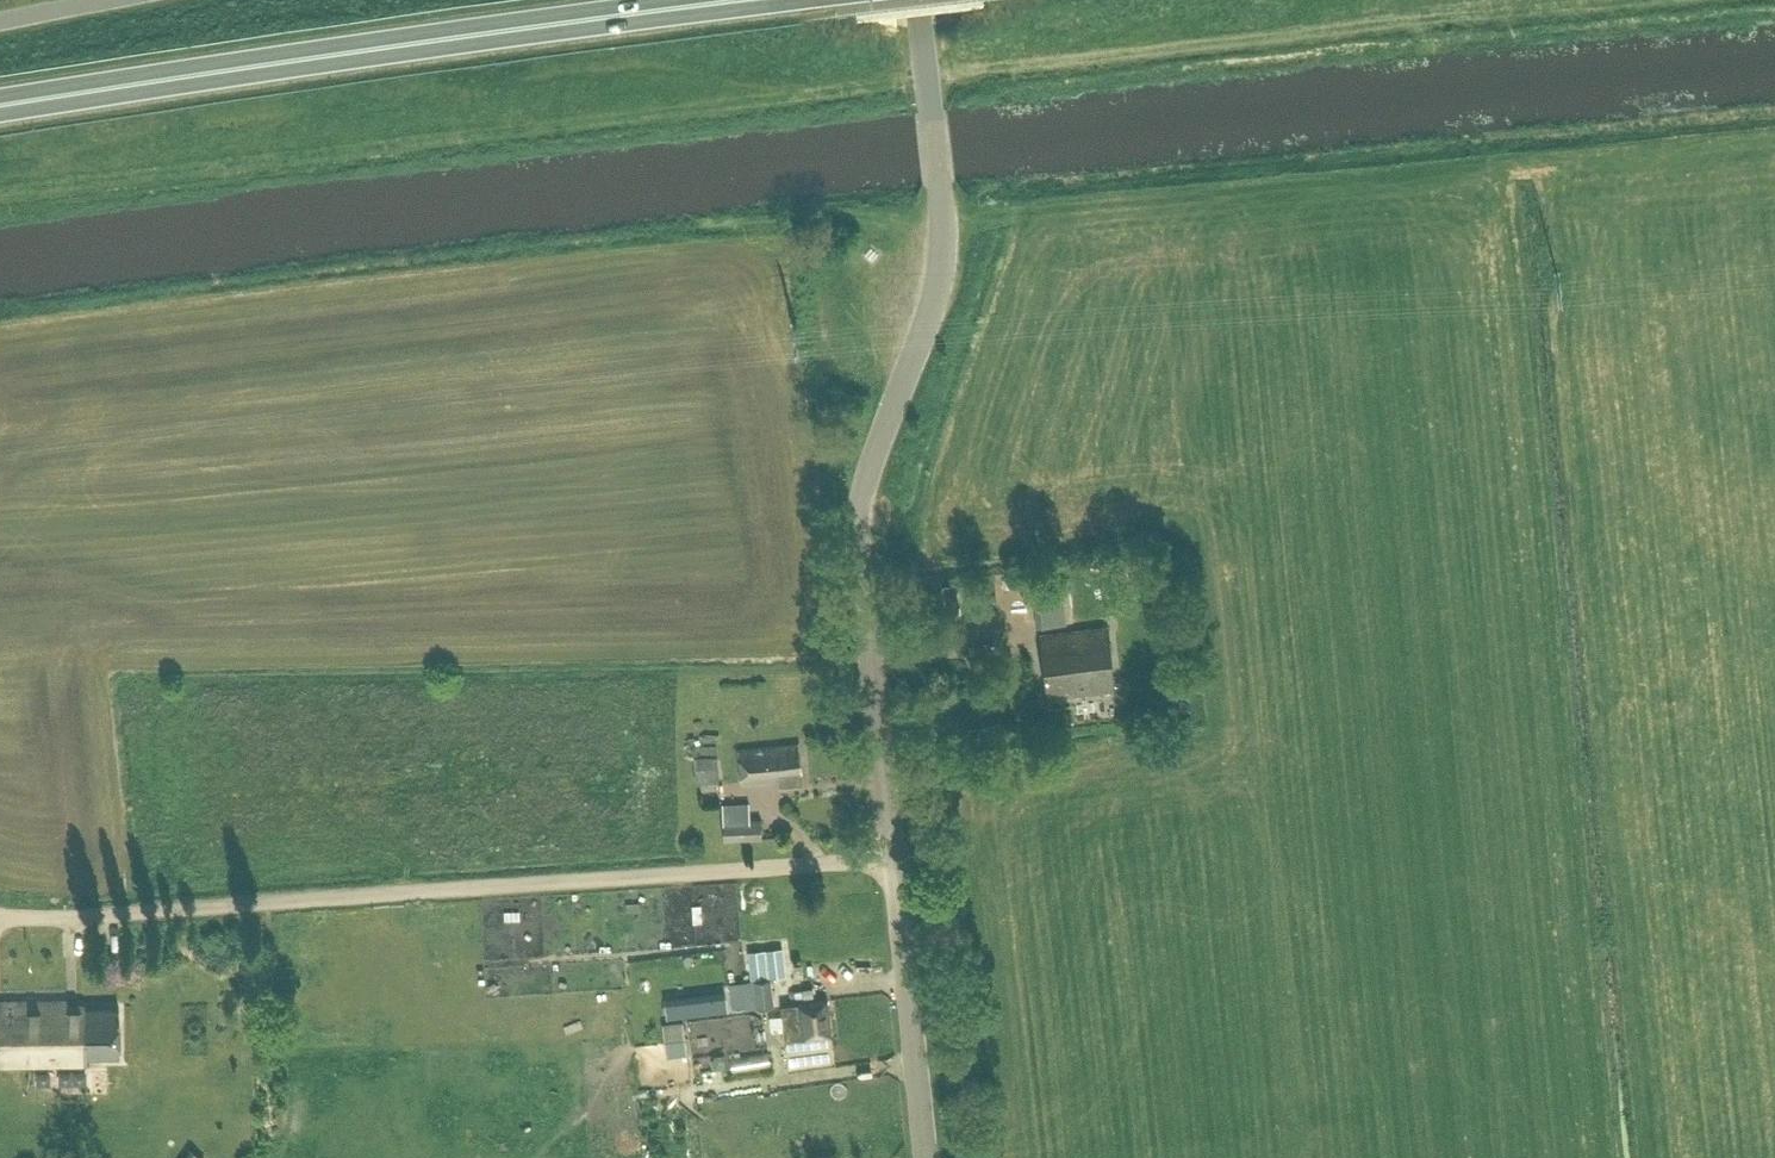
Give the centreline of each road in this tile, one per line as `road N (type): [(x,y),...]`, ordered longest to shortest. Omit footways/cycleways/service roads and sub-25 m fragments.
road 1 (tertiary): [(928,1157),(857,534),(861,492),(942,266),(920,0)]
road 2 (track): [(892,855),(58,917),(0,913)]
road 3 (trunk): [(0,103),(719,0)]

